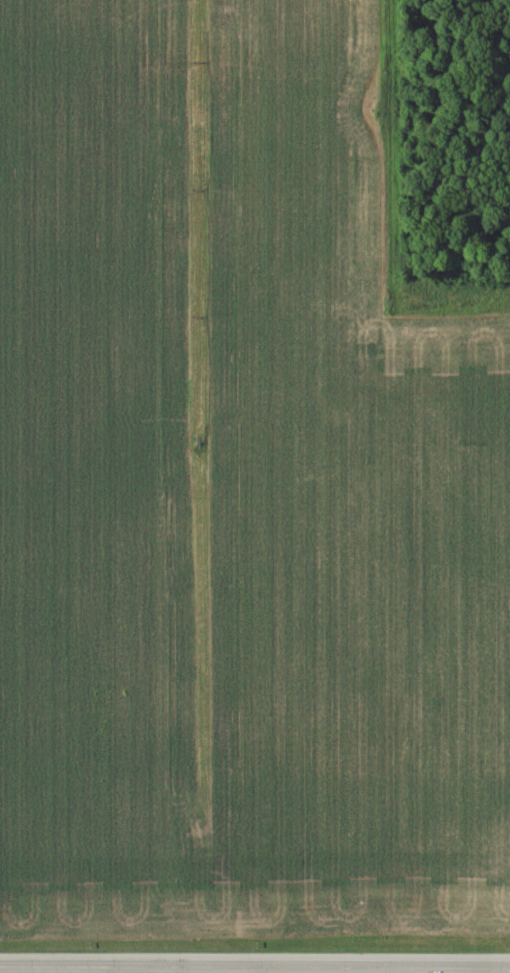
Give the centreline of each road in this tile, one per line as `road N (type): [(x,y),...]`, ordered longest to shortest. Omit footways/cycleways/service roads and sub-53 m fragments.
road 1 (secondary): [(509,966),(0,964)]

